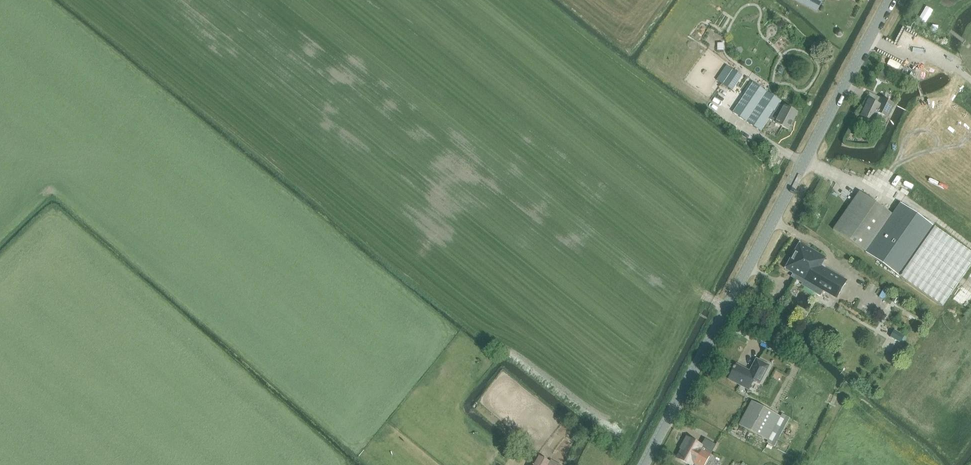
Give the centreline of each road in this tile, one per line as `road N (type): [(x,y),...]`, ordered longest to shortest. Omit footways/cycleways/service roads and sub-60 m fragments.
road 1 (tertiary): [(644,464),(892,0)]

